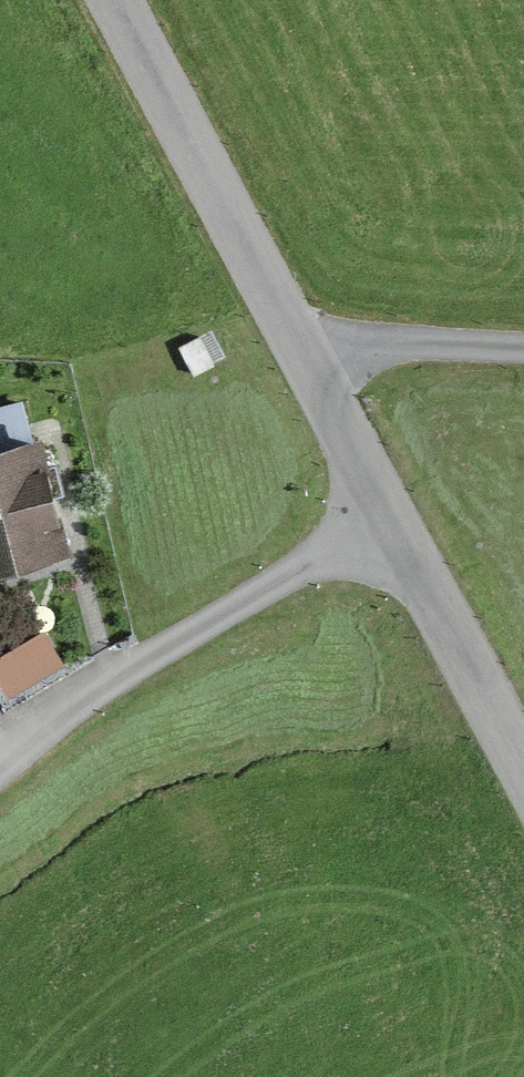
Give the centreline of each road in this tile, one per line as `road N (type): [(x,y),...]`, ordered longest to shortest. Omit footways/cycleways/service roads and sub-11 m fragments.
road 1 (unclassified): [(390,524),(117,0)]
road 2 (unclassified): [(390,524),(105,676),(0,751)]
road 3 (unclassified): [(523,772),(390,524)]
road 4 (track): [(523,344),(305,349)]

